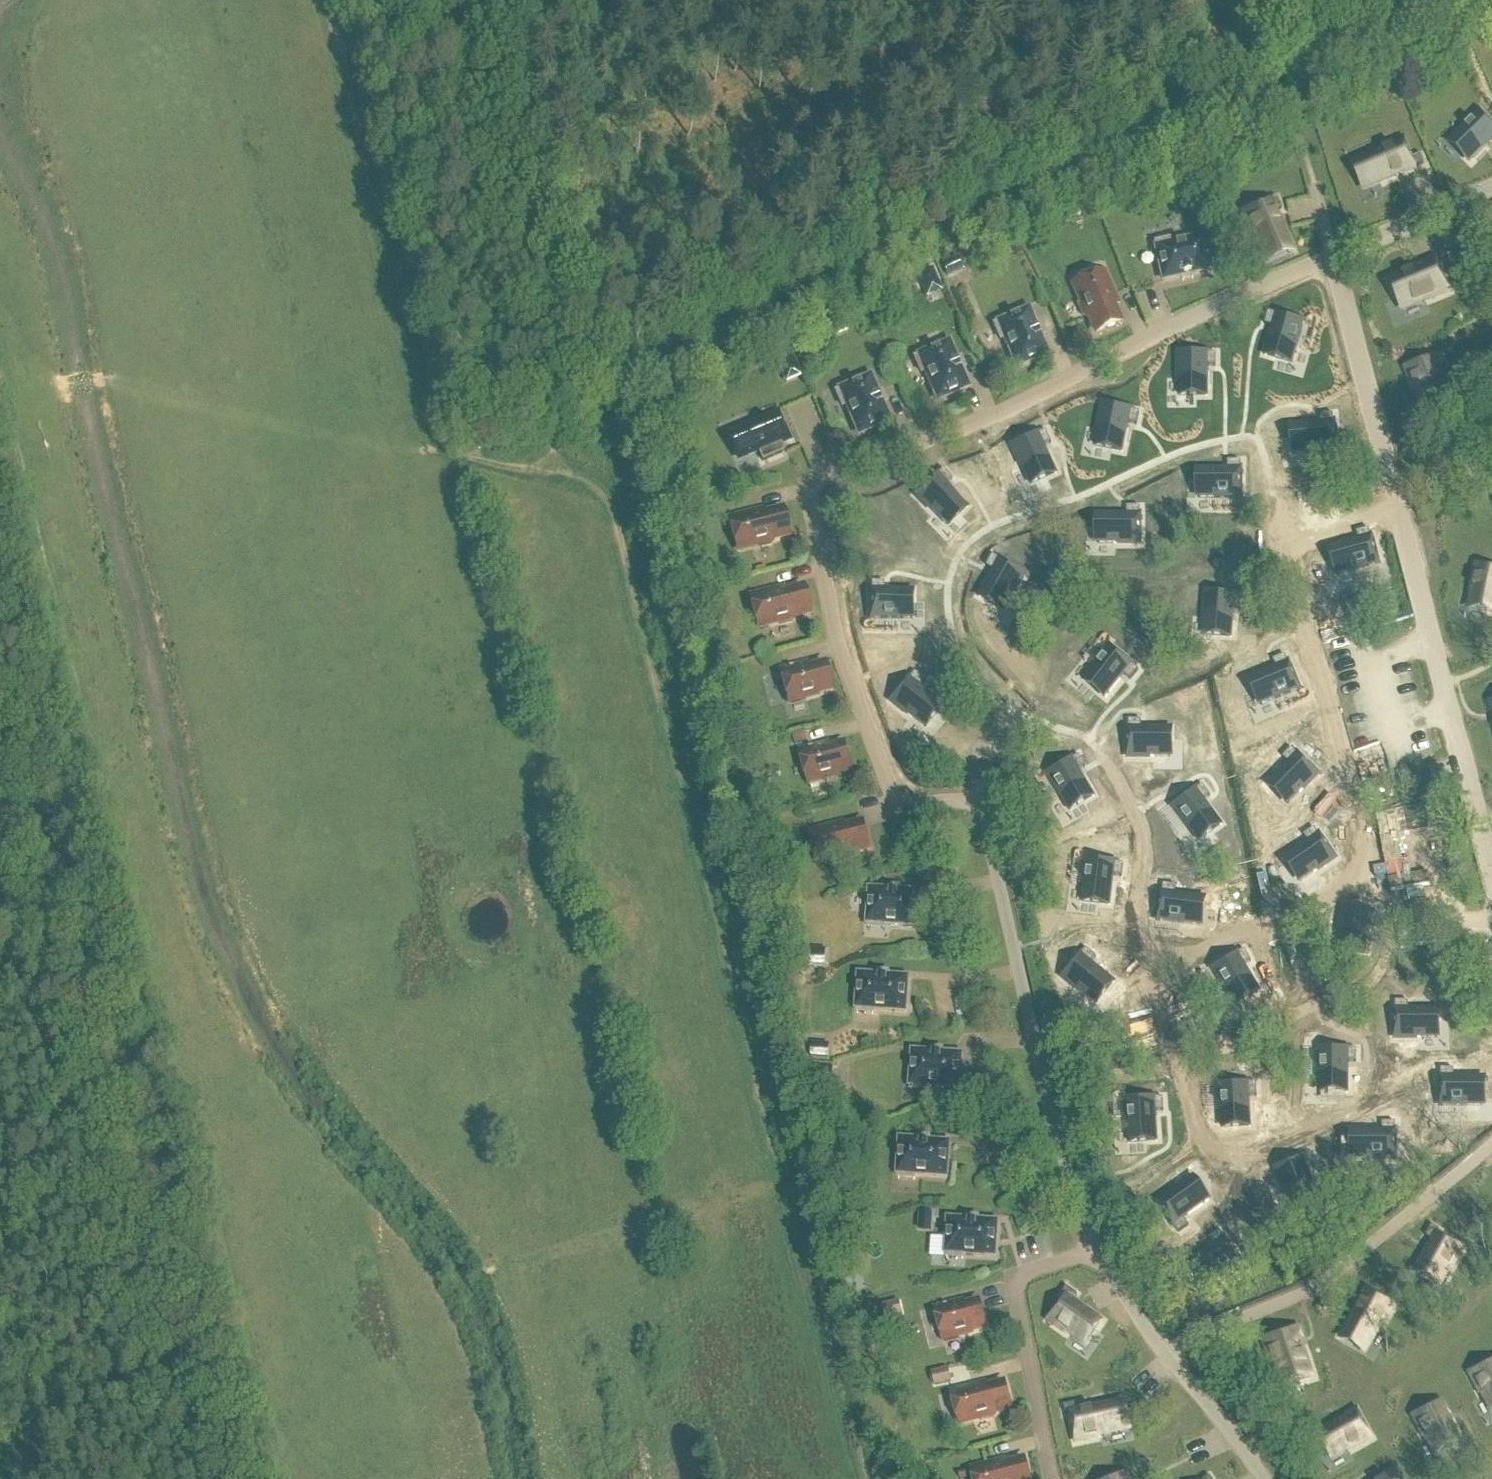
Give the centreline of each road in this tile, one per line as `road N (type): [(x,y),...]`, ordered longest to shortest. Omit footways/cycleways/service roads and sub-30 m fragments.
road 1 (track): [(328,0),(441,454),(586,479),(612,506),(854,1478)]
road 2 (track): [(1284,66),(597,381),(563,407),(553,438),(561,476)]
road 3 (track): [(0,377),(107,813)]
road 4 (track): [(189,1132),(278,1478)]
road 5 (track): [(107,813),(189,1132)]
road 6 (track): [(1284,66),(1439,0)]

